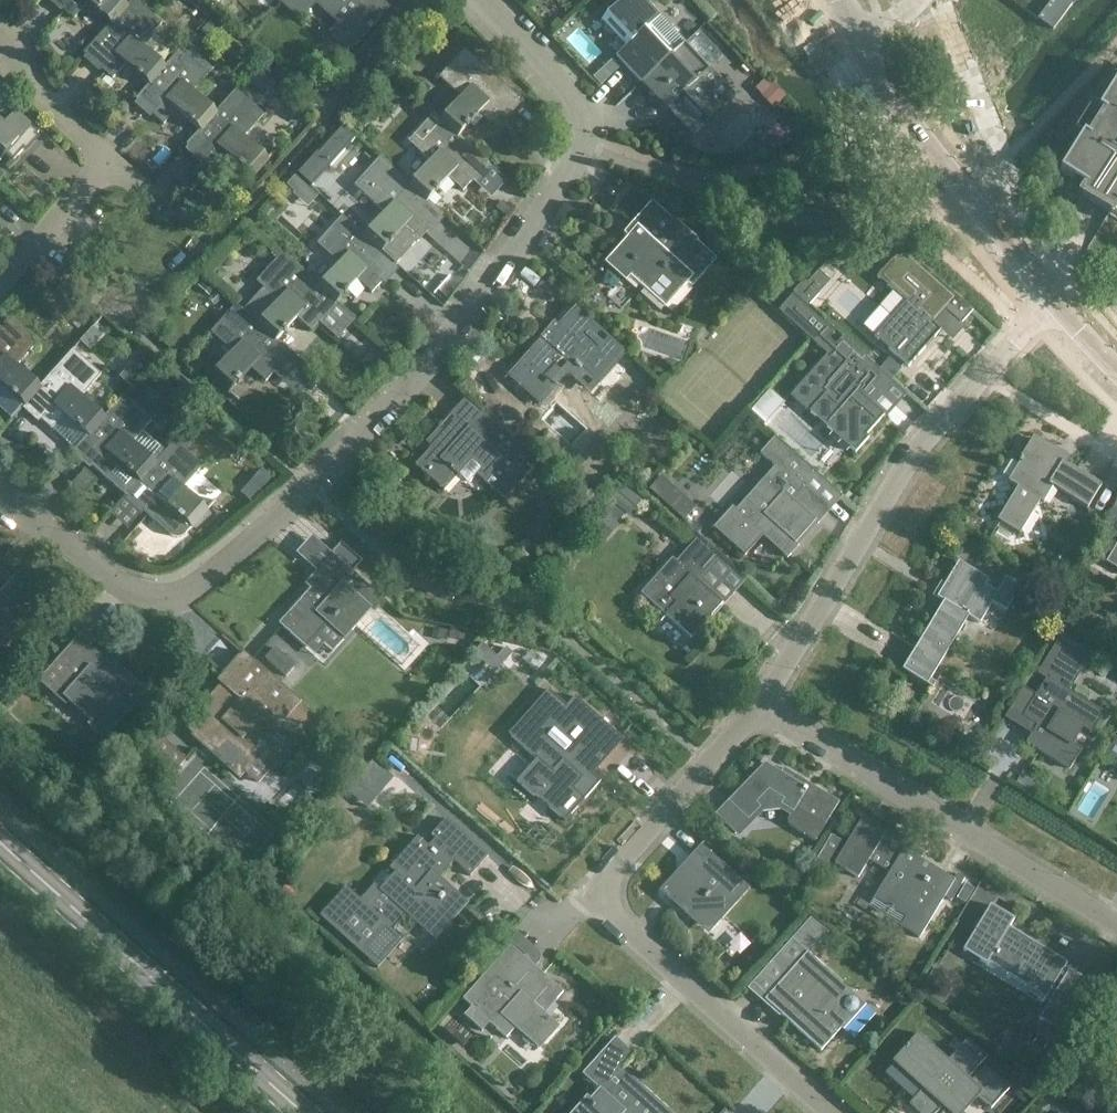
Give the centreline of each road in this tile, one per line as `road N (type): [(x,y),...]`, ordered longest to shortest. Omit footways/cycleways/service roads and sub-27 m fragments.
road 1 (residential): [(158,602),(199,586),(311,488),(440,348),(561,189),(580,139),(576,113),(558,79),(484,0)]
road 2 (residential): [(830,1112),(594,890),(703,762),(760,714)]
road 3 (residential): [(760,714),(907,464),(1056,306)]
road 4 (residential): [(1116,932),(760,714)]
road 5 (secondary): [(305,1112),(0,841)]
road 6 (residential): [(1056,306),(898,112),(859,47)]
road 7 (residential): [(158,602),(88,561),(0,490)]
road 8 (residential): [(106,156),(0,32)]
road 9 (residential): [(0,279),(106,156)]

